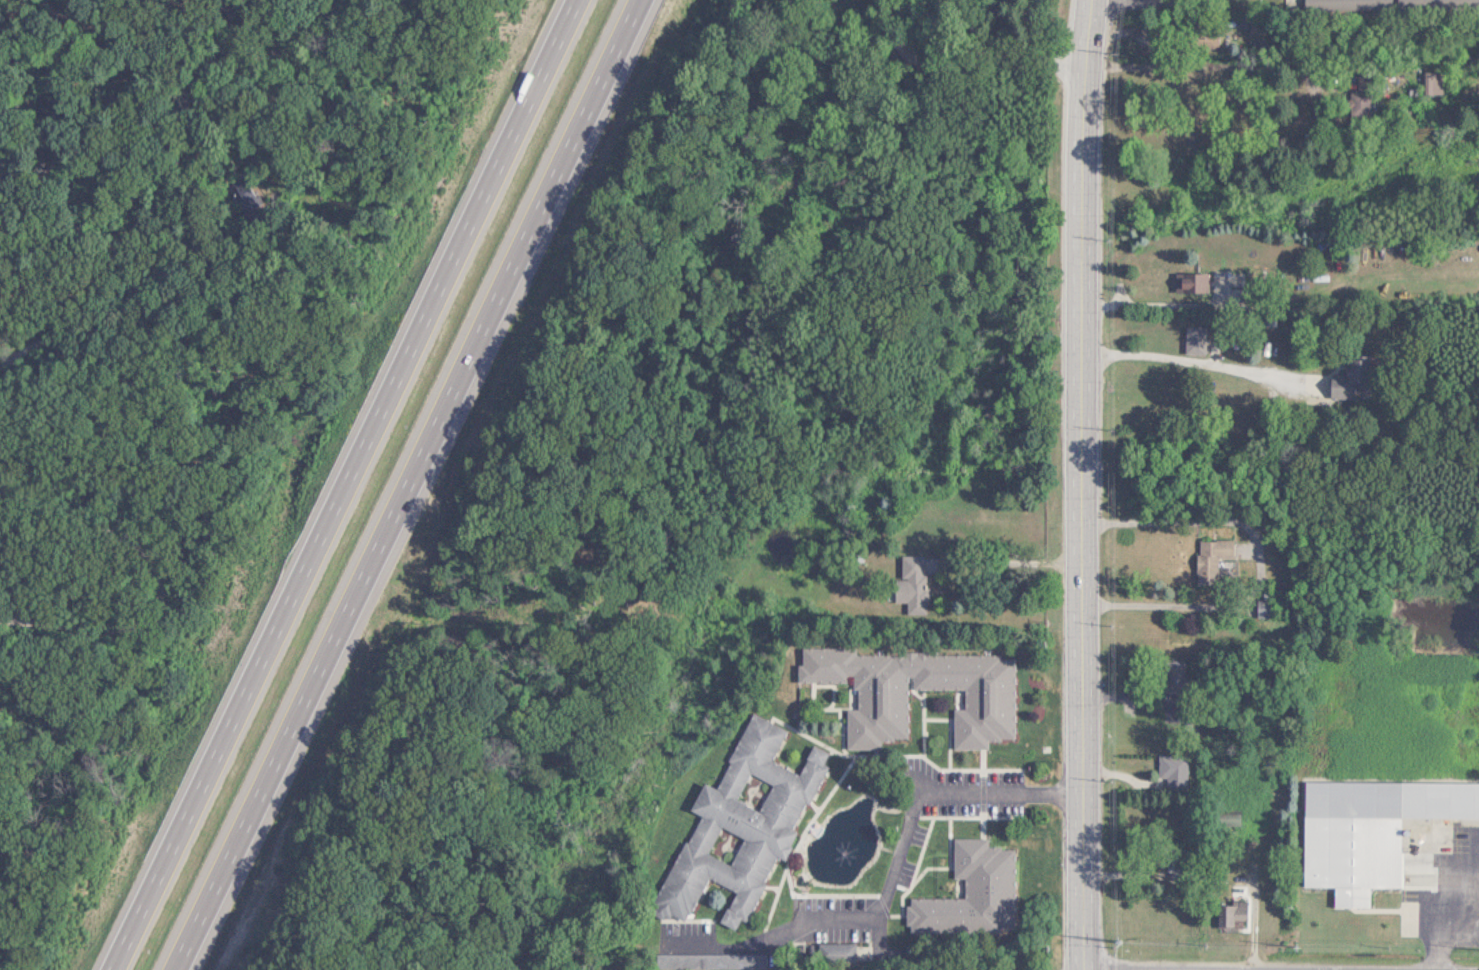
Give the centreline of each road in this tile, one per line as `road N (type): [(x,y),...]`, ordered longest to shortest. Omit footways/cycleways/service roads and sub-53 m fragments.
road 1 (motorway): [(170,969),(632,0)]
road 2 (motorway): [(566,0),(104,969)]
road 3 (secondary): [(1081,969),(1081,123),(1091,0)]
road 4 (residential): [(0,362),(74,329),(145,281),(160,240),(175,97),(188,79),(287,45),(325,0)]
road 5 (residential): [(0,624),(110,639),(138,631),(150,613),(148,585),(127,551),(0,499)]
road 6 (residential): [(887,0),(889,50),(925,75),(997,64),(1085,66)]

